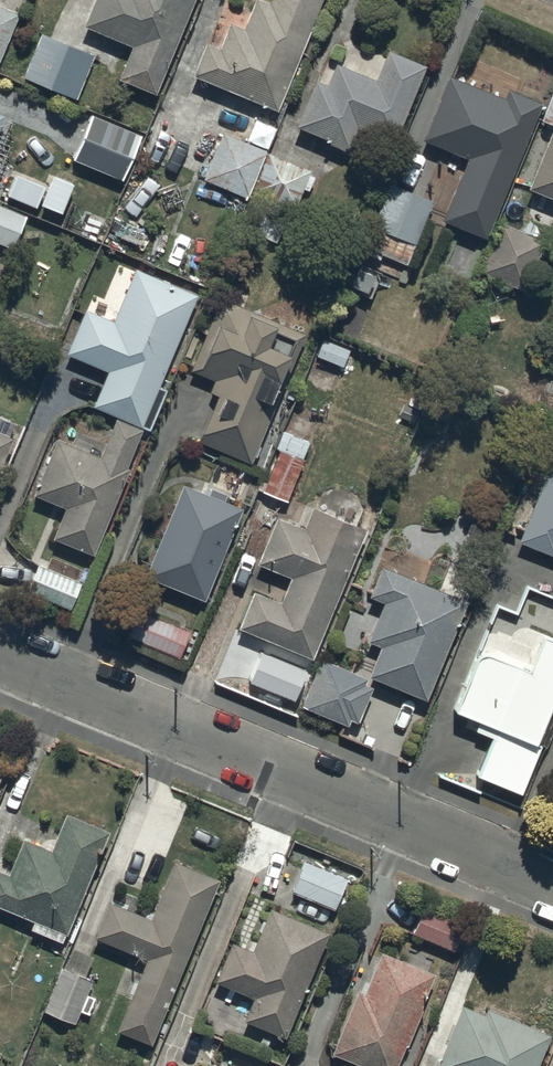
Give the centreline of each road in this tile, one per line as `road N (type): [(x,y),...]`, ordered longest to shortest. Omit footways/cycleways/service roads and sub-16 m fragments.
road 1 (residential): [(0,656),(552,884)]

